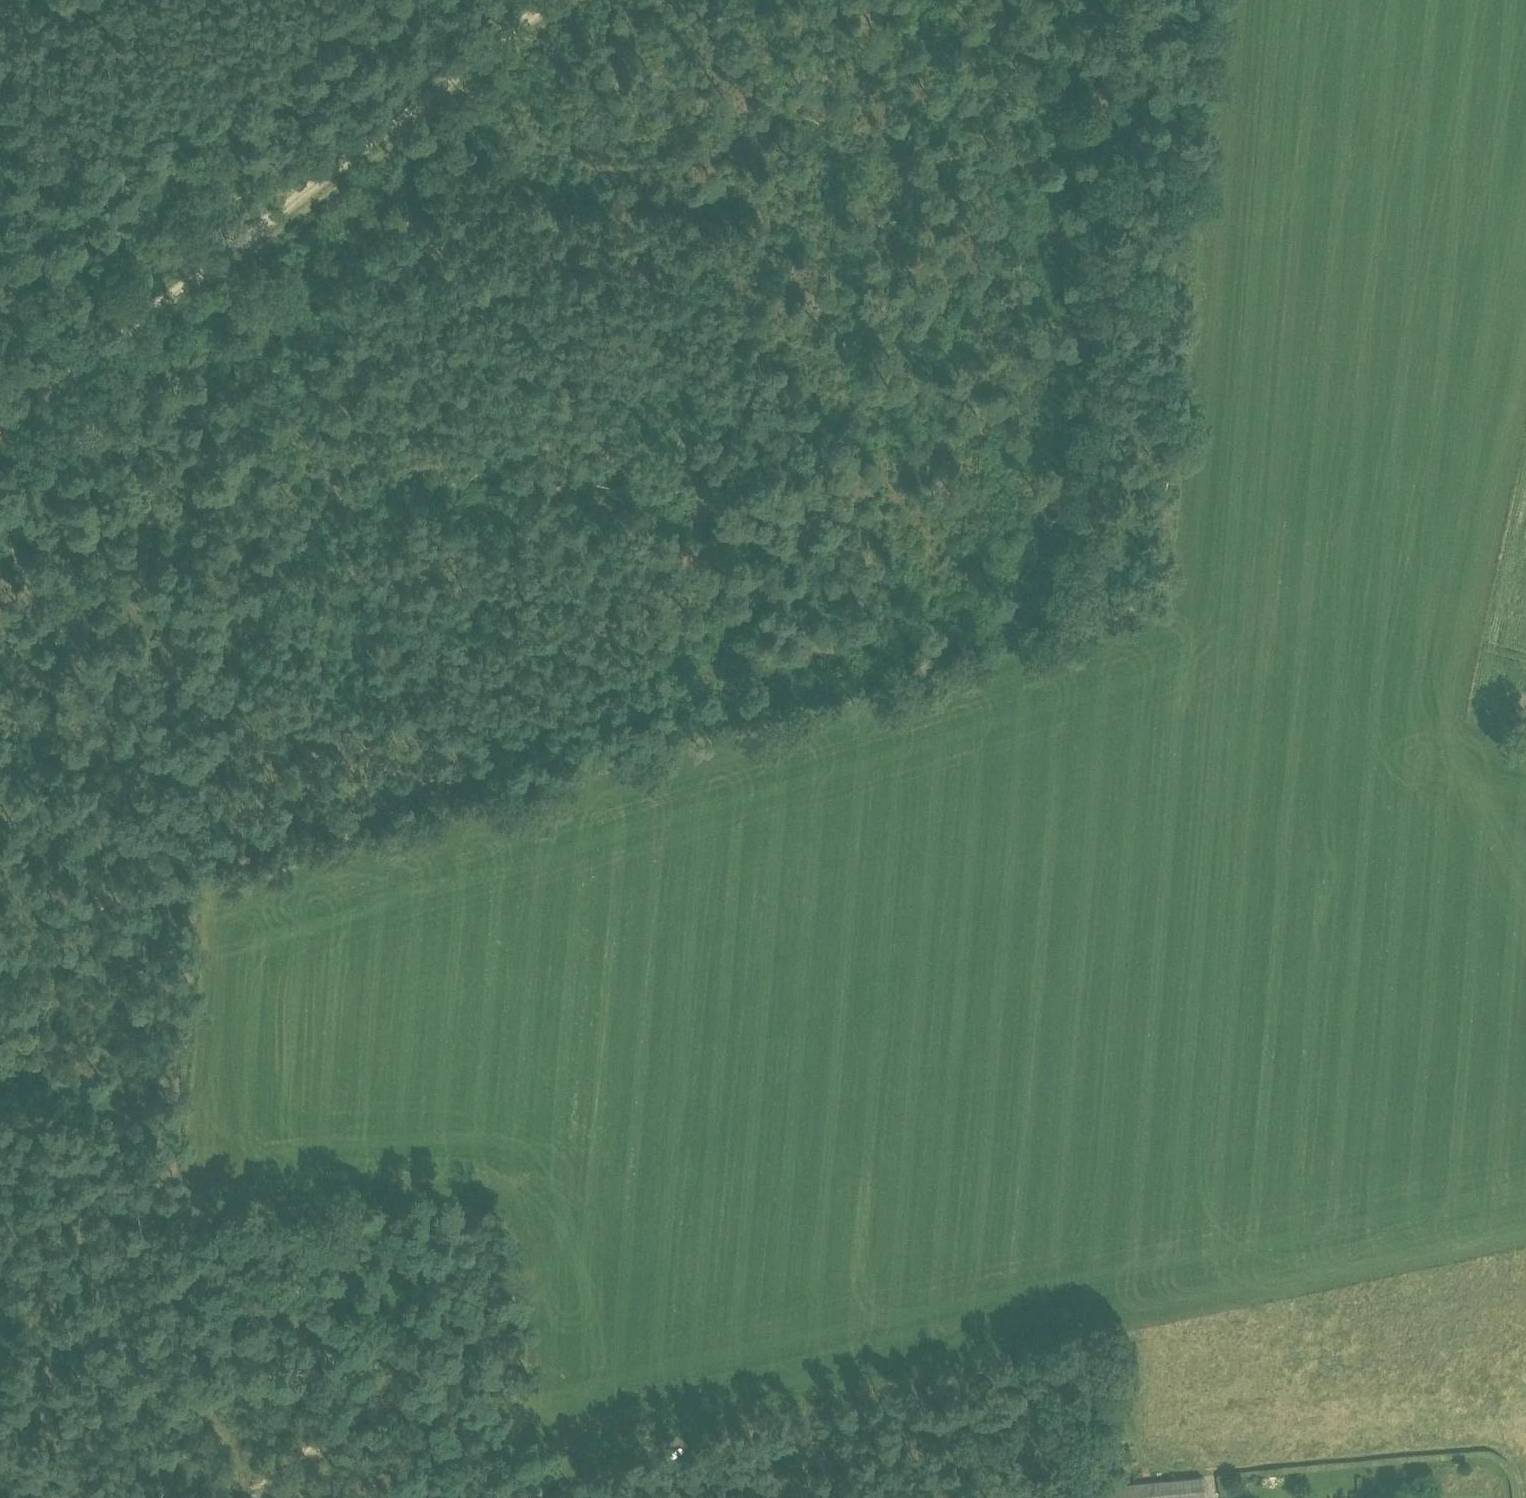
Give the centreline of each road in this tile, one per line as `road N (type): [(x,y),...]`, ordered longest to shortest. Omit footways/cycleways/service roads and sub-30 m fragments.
road 1 (track): [(0,431),(550,0)]
road 2 (track): [(1105,1342),(794,1406),(543,1468),(532,1497)]

